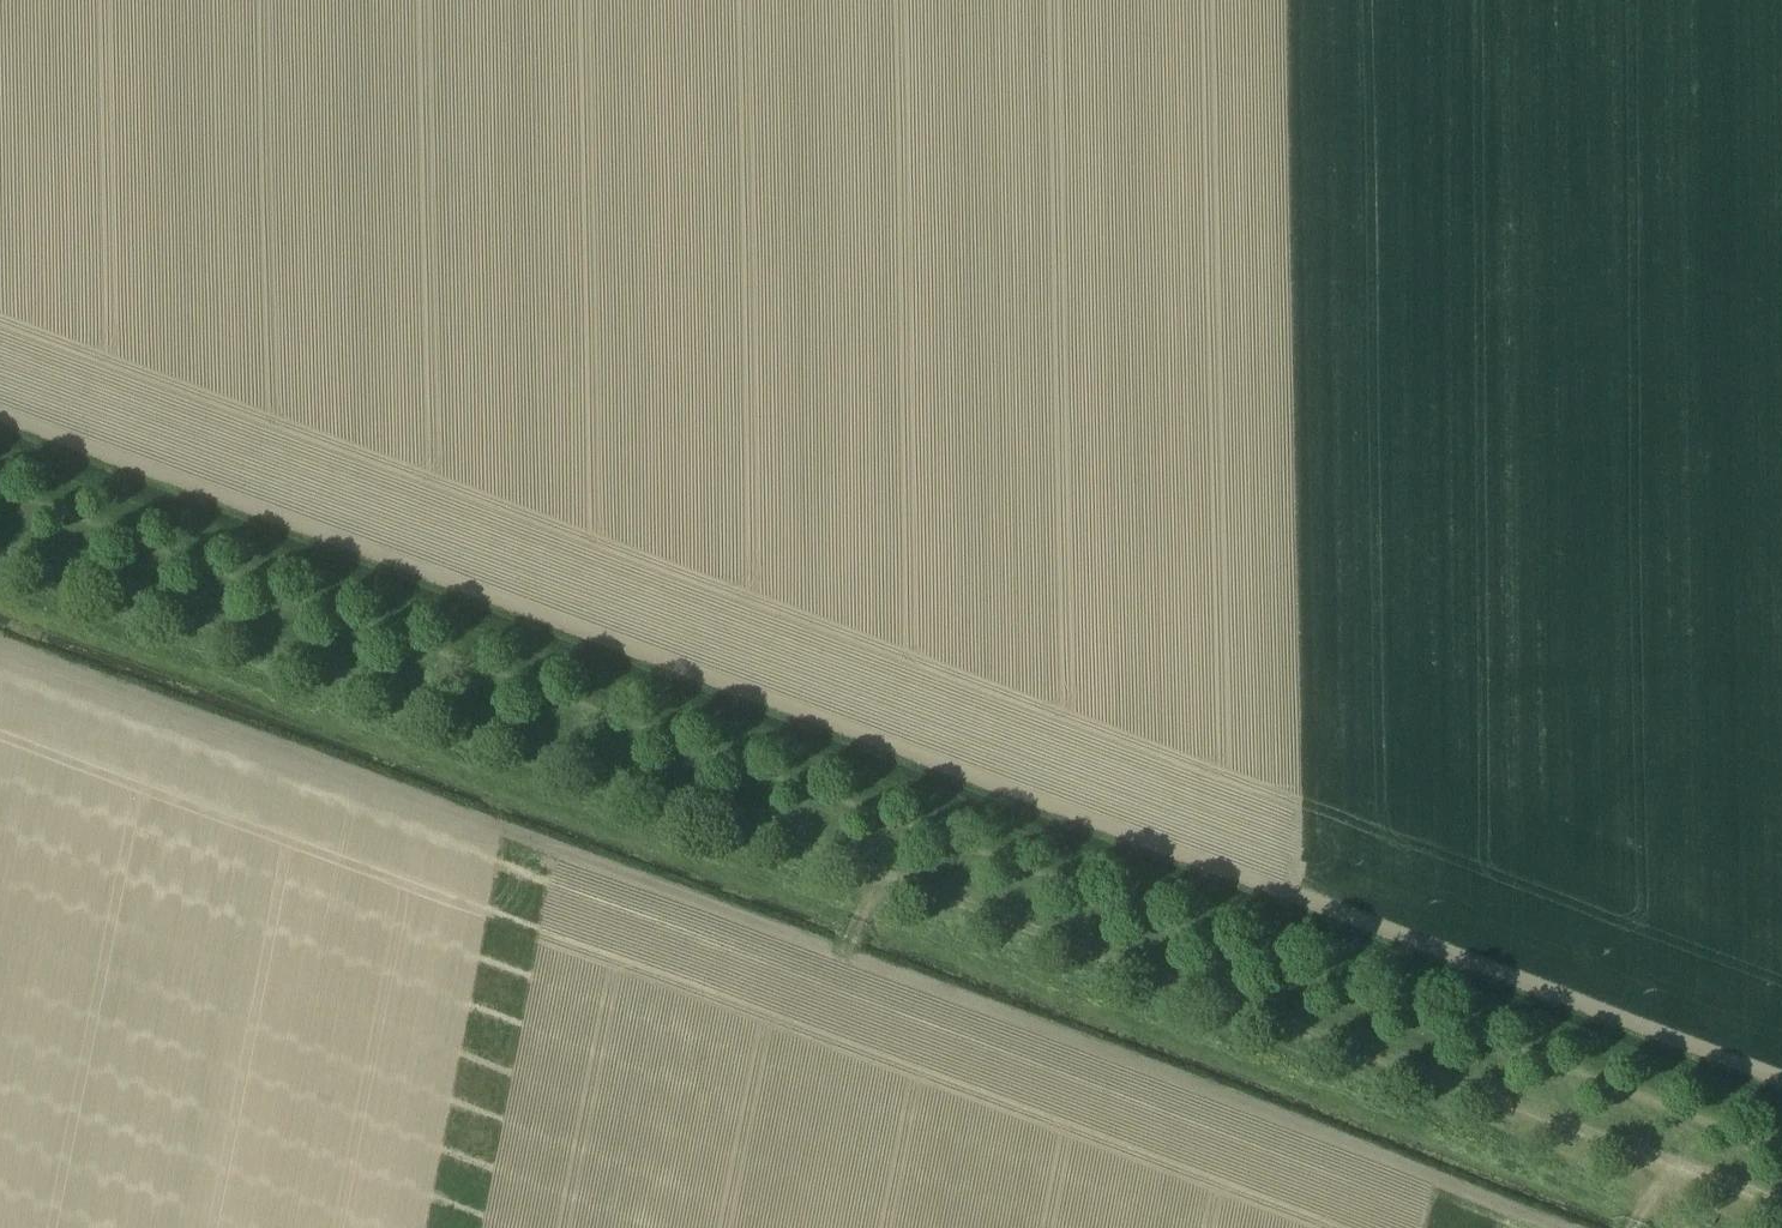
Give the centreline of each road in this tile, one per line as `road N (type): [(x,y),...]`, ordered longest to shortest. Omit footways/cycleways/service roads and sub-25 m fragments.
road 1 (track): [(1781,1205),(0,547)]

